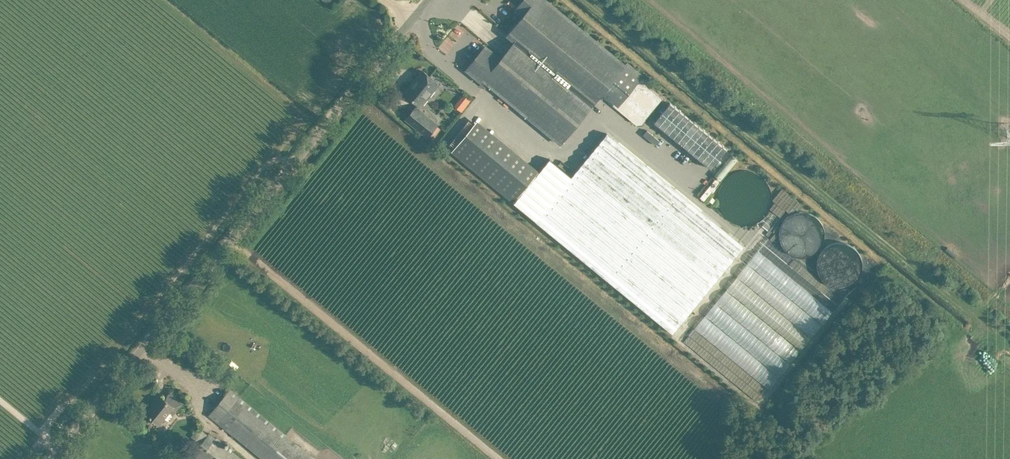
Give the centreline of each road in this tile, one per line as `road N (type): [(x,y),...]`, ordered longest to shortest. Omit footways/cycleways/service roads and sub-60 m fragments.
road 1 (unclassified): [(56,458),(427,0)]

